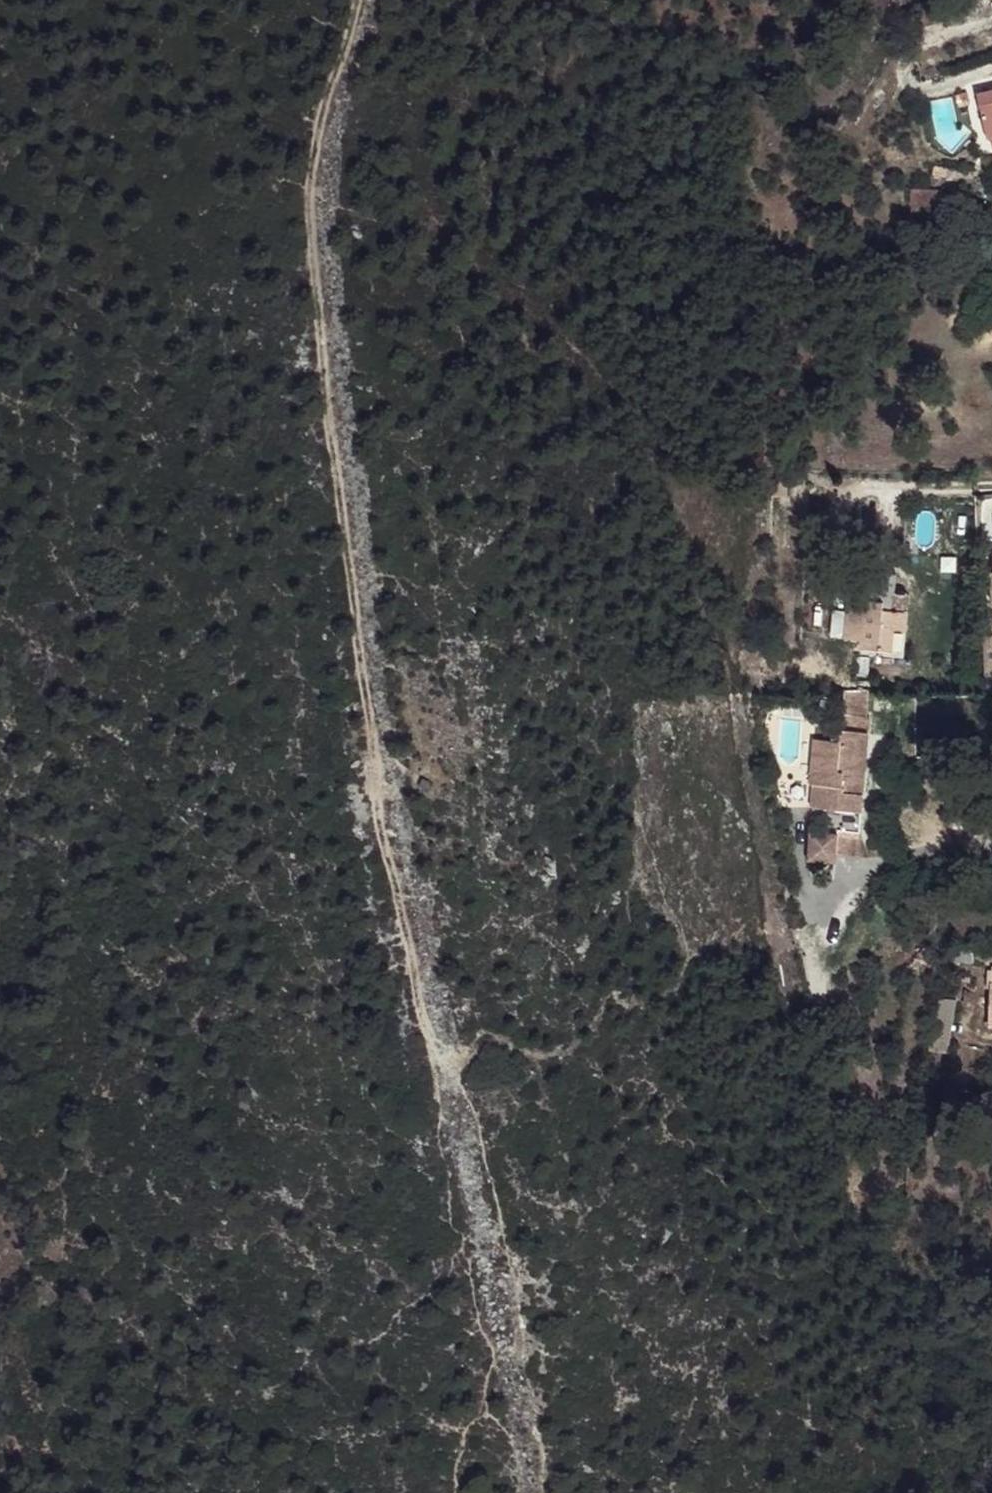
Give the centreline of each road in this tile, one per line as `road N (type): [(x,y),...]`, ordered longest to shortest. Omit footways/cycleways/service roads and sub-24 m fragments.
road 1 (track): [(433,1061),(385,840),(308,224),(322,123),(356,0)]
road 2 (track): [(991,489),(845,501),(828,525),(826,582)]
road 3 (track): [(991,845),(885,864),(818,908)]

